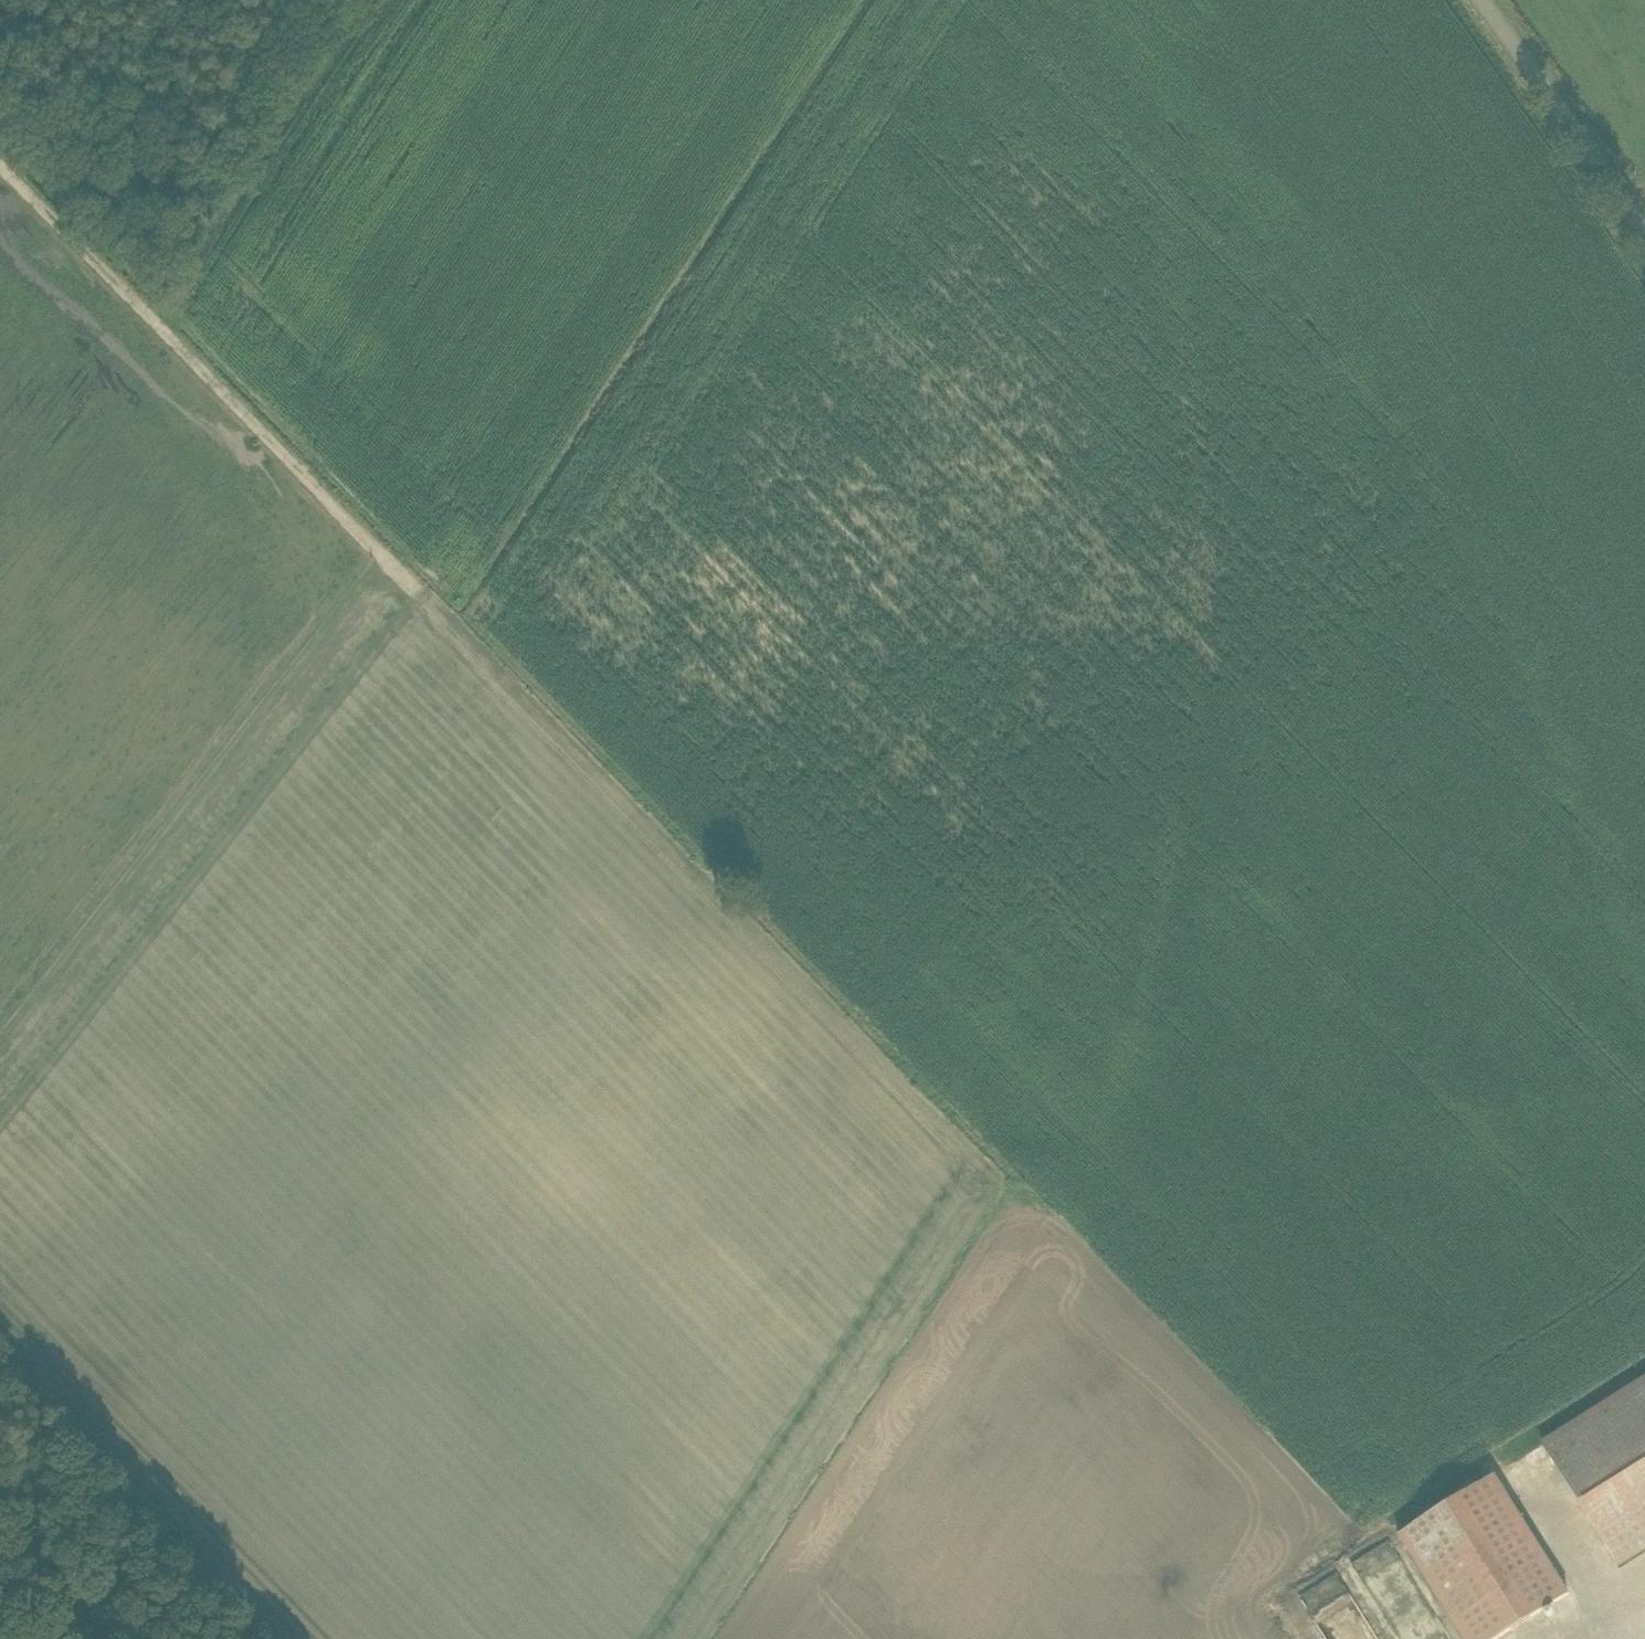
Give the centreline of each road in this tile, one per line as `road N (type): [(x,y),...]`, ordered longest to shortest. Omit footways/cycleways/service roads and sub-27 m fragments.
road 1 (unclassified): [(1644,227),(1485,0)]

